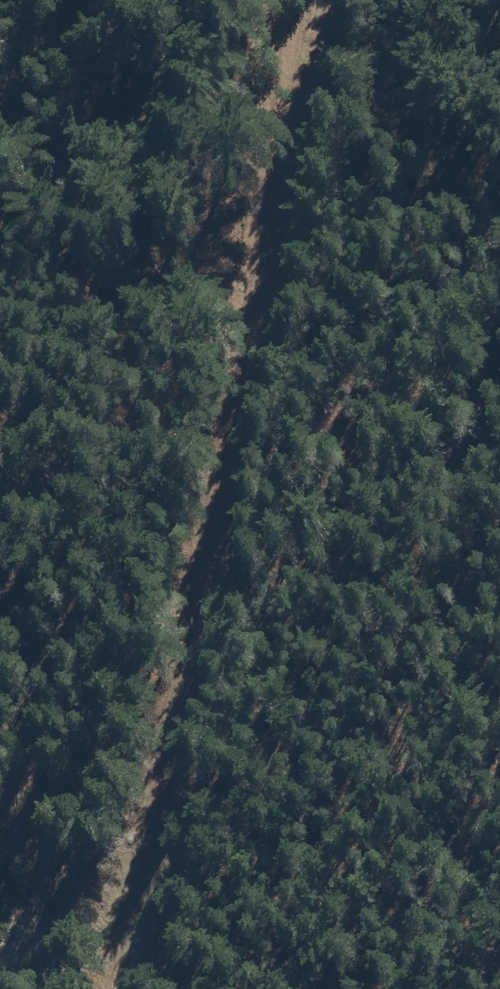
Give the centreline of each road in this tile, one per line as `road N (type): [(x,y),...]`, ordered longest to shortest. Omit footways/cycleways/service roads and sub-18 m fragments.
road 1 (track): [(128,988),(344,0)]
road 2 (track): [(0,265),(25,350),(21,461),(39,708),(34,876),(0,965)]

